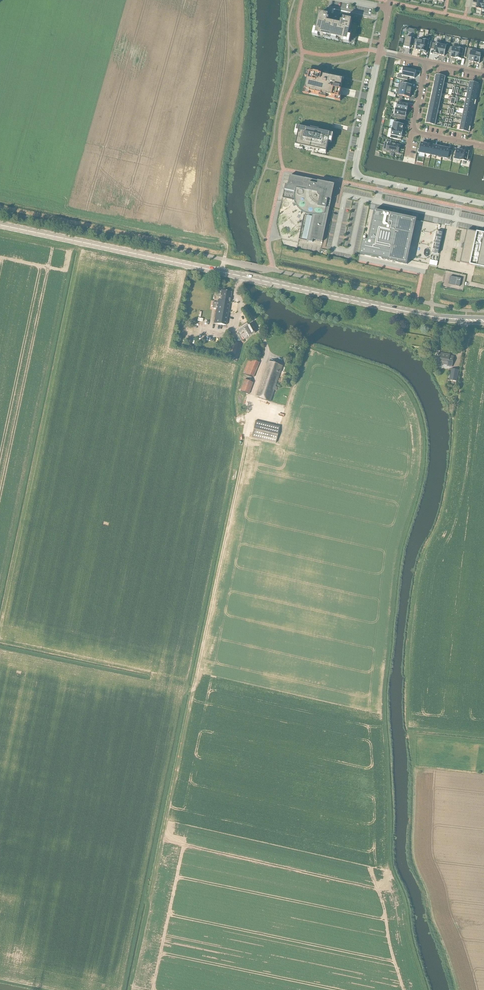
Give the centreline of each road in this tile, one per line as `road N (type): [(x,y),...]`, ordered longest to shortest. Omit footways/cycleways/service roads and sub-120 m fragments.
road 1 (track): [(247,436),(144,899)]
road 2 (primary): [(450,319),(0,225)]
road 3 (tertiary): [(359,149),(361,177),(483,204)]

